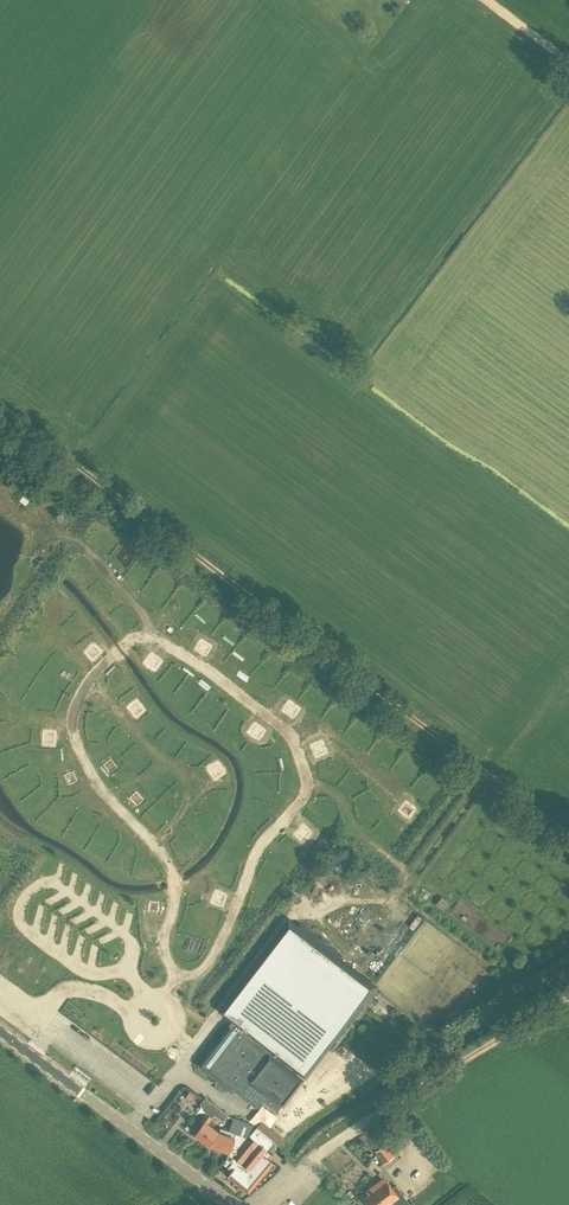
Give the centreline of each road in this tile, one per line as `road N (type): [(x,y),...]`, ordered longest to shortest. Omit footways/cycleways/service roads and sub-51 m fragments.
road 1 (track): [(0,407),(568,834)]
road 2 (track): [(272,1204),(319,1152),(568,997)]
road 3 (tertiary): [(231,1204),(0,1032)]

